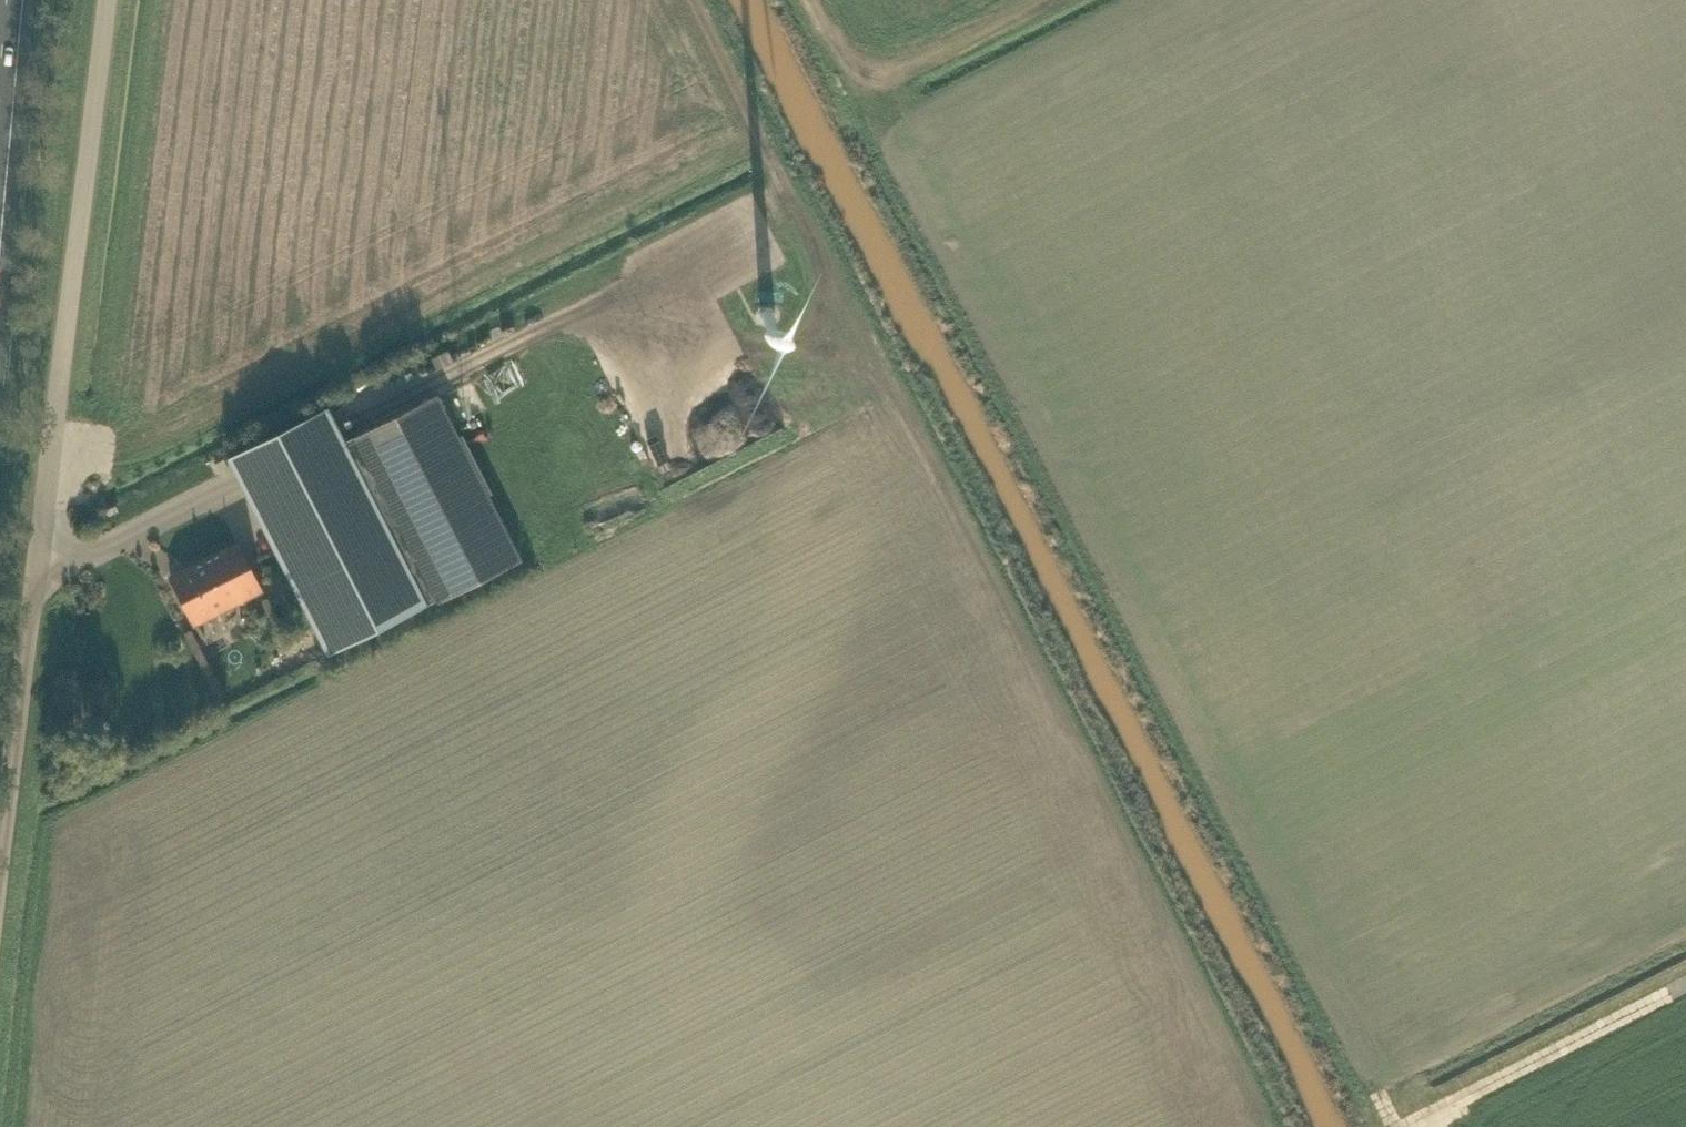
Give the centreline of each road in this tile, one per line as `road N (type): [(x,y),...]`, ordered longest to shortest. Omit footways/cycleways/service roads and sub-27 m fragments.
road 1 (unclassified): [(0,847),(107,0)]

